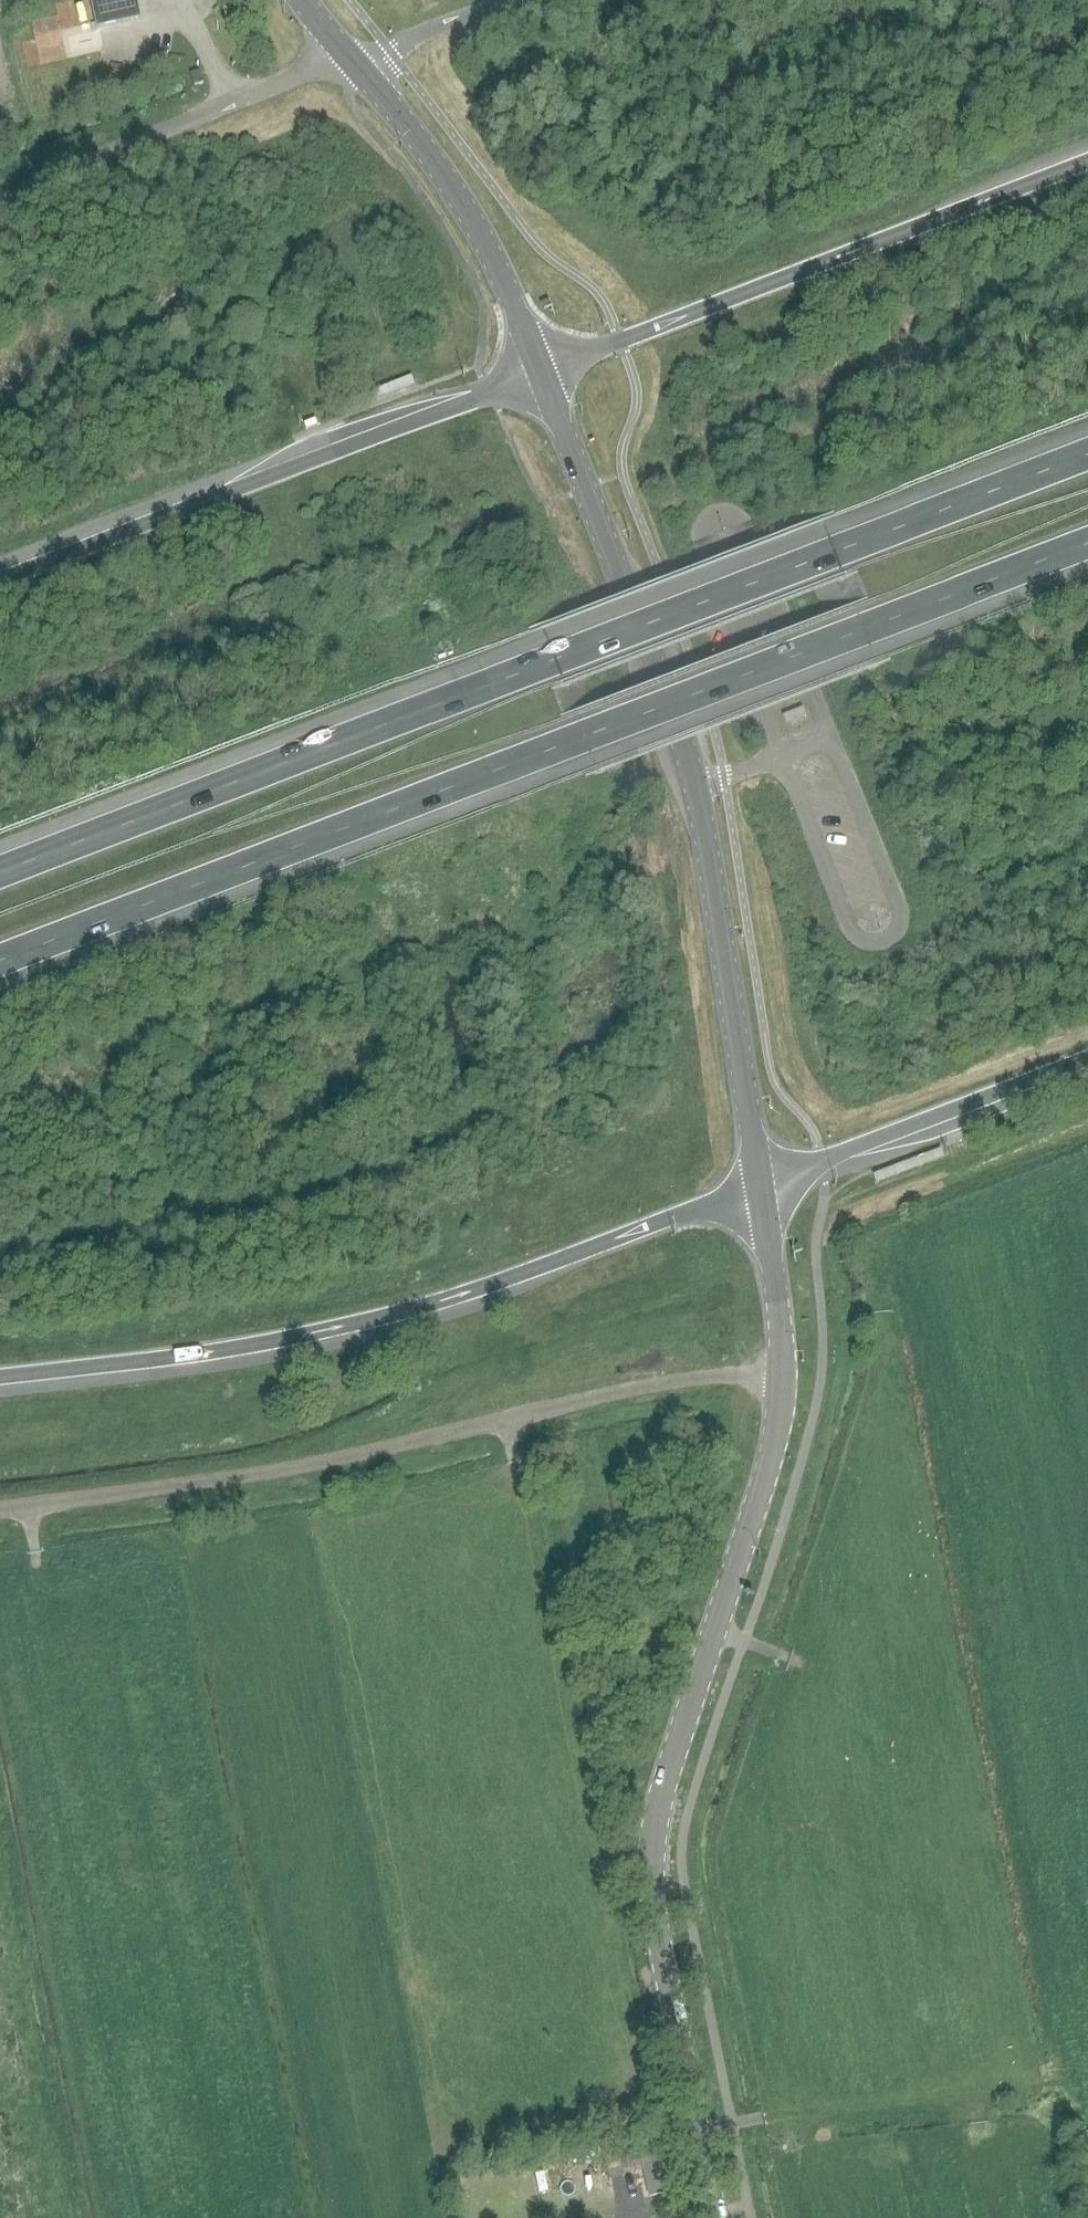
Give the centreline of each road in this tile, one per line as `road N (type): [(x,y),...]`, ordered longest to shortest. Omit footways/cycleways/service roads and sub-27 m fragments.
road 1 (motorway): [(0,960),(1087,542)]
road 2 (motorway): [(1087,453),(0,871)]
road 3 (tertiary): [(713,2217),(648,1866),(661,1793),(772,1450),(781,1368)]
road 4 (primary): [(759,1183),(687,751),(542,370)]
road 5 (unclassified): [(0,1507),(326,1462),(664,1383),(781,1368)]
road 6 (motorway): [(0,1377),(282,1338),(438,1303),(759,1183)]
road 7 (motorway): [(1087,160),(542,370)]
road 8 (motorway): [(542,370),(0,580)]
road 9 (unclassified): [(0,204),(299,75),(342,49)]
road 10 (motorway): [(759,1183),(1087,1057)]
road 11 (primary): [(542,370),(447,179),(364,76)]
road 12 (tertiary): [(781,1368),(759,1183)]
road 13 (unclassified): [(364,76),(414,37),(509,0)]

